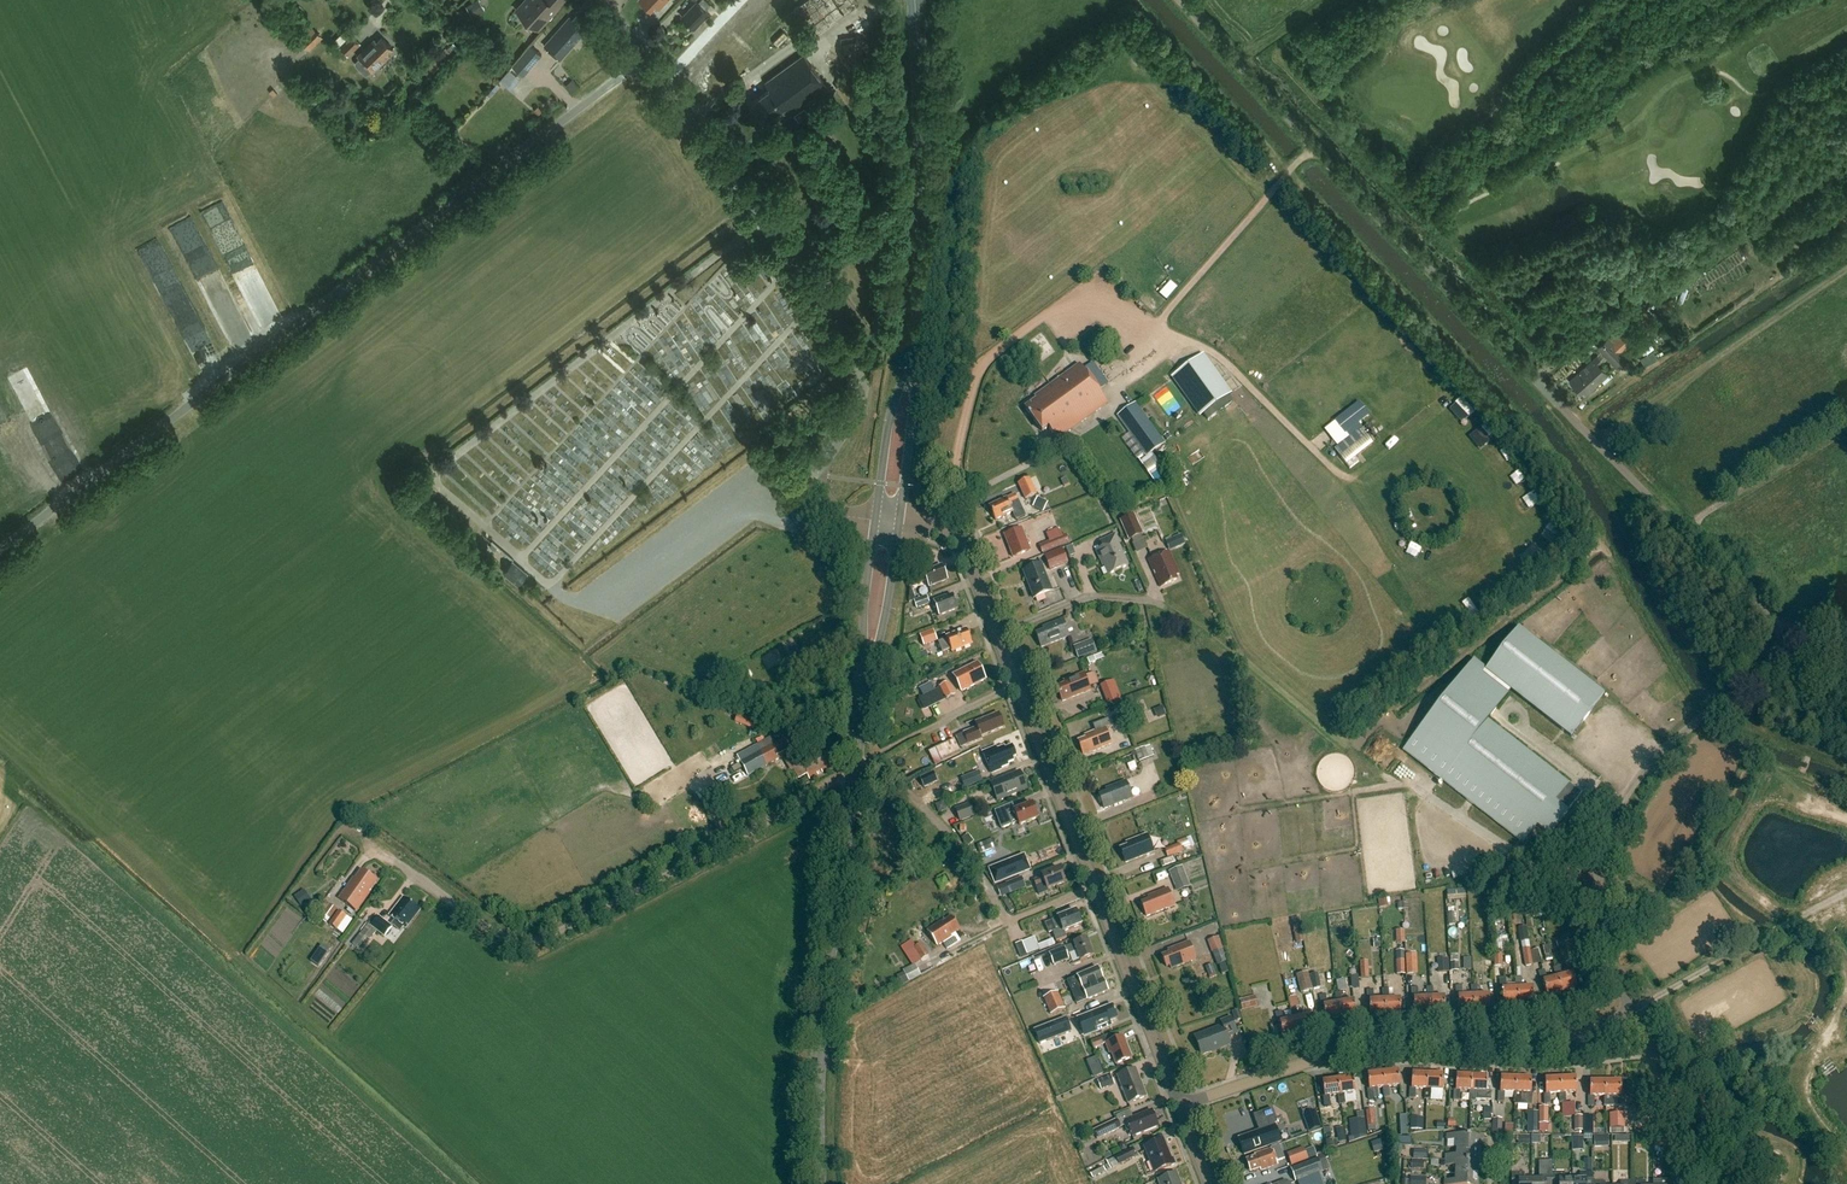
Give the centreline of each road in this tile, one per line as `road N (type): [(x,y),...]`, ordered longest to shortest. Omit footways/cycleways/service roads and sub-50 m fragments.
road 1 (unclassified): [(1722,701),(1776,655),(1780,628),(1537,383),(1182,0)]
road 2 (unclassified): [(0,554),(646,61)]
road 3 (unclassified): [(1179,1105),(965,555),(939,528),(898,523)]
road 4 (unclassified): [(876,520),(834,512),(818,486),(861,395),(854,350),(646,61)]
road 5 (primary): [(820,1183),(818,1067),(865,699)]
road 6 (residential): [(1179,1105),(1356,1050),(1582,1033),(1633,1012)]
road 7 (unclassified): [(1633,1012),(1599,933),(1602,858),(1637,780),(1709,712)]
road 8 (primary): [(919,343),(917,0)]
road 9 (track): [(1415,788),(1354,758),(1174,611)]
road 10 (track): [(1354,479),(1331,467),(1206,348),(1158,330)]
road 11 (track): [(1316,148),(1152,326)]
road 12 (track): [(1798,802),(1758,801),(1728,857),(1733,875),(1792,921)]
road 13 (residential): [(1711,1183),(1633,1012)]
road 14 (primary): [(919,343),(890,419),(876,520)]
road 15 (primary): [(898,523),(919,343)]
road 16 (track): [(1700,719),(1787,782),(1798,802),(1846,816)]
road 17 (primary): [(876,520),(864,610),(865,699)]
road 18 (primary): [(865,699),(898,523)]
road 19 (track): [(1846,1150),(1813,1114),(1806,1085),(1846,996)]

